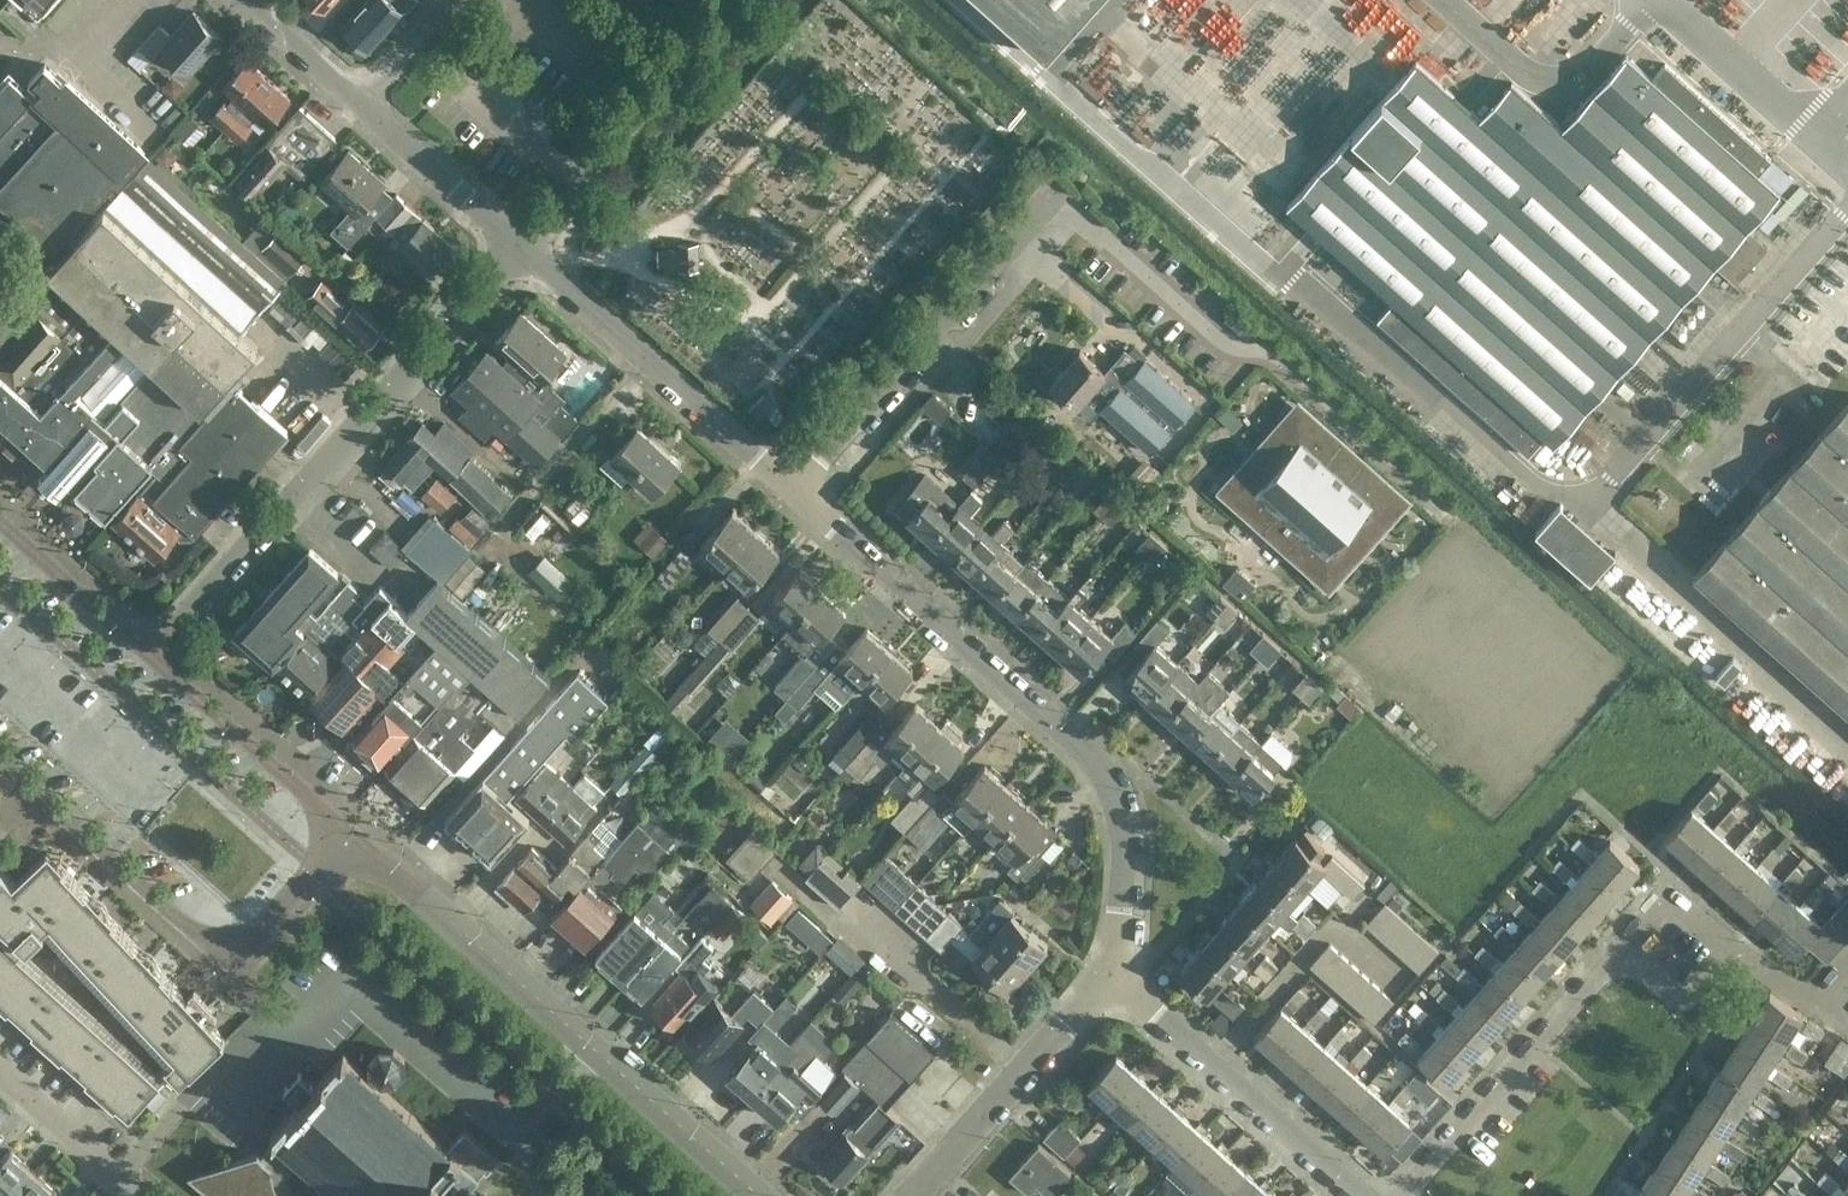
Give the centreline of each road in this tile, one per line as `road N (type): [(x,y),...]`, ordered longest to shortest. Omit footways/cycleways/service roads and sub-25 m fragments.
road 1 (residential): [(1110,976),(1122,844),(1105,780),(1051,715),(795,488)]
road 2 (residential): [(151,657),(518,246)]
road 3 (residential): [(762,1195),(345,836)]
road 4 (residential): [(32,789),(176,917),(222,943),(261,931),(345,836)]
road 5 (residential): [(795,488),(1051,197)]
road 6 (residential): [(795,488),(518,246)]
road 7 (residential): [(1359,1195),(1110,976)]
road 8 (unclassified): [(518,246),(738,0)]
road 9 (residential): [(1401,1195),(1618,951)]
road 10 (residential): [(911,1195),(1110,976)]
road 11 (residential): [(345,836),(151,657)]
road 12 (residential): [(518,246),(363,104)]
road 13 (residential): [(151,657),(0,522)]
road 14 (residential): [(141,1195),(0,1069)]
road 15 (residential): [(1618,951),(1669,888),(1734,942)]
road 16 (residential): [(1618,951),(1681,1001),(1734,942)]
road 17 (residential): [(363,104),(243,0)]
road 18 (residential): [(363,104),(455,0)]

